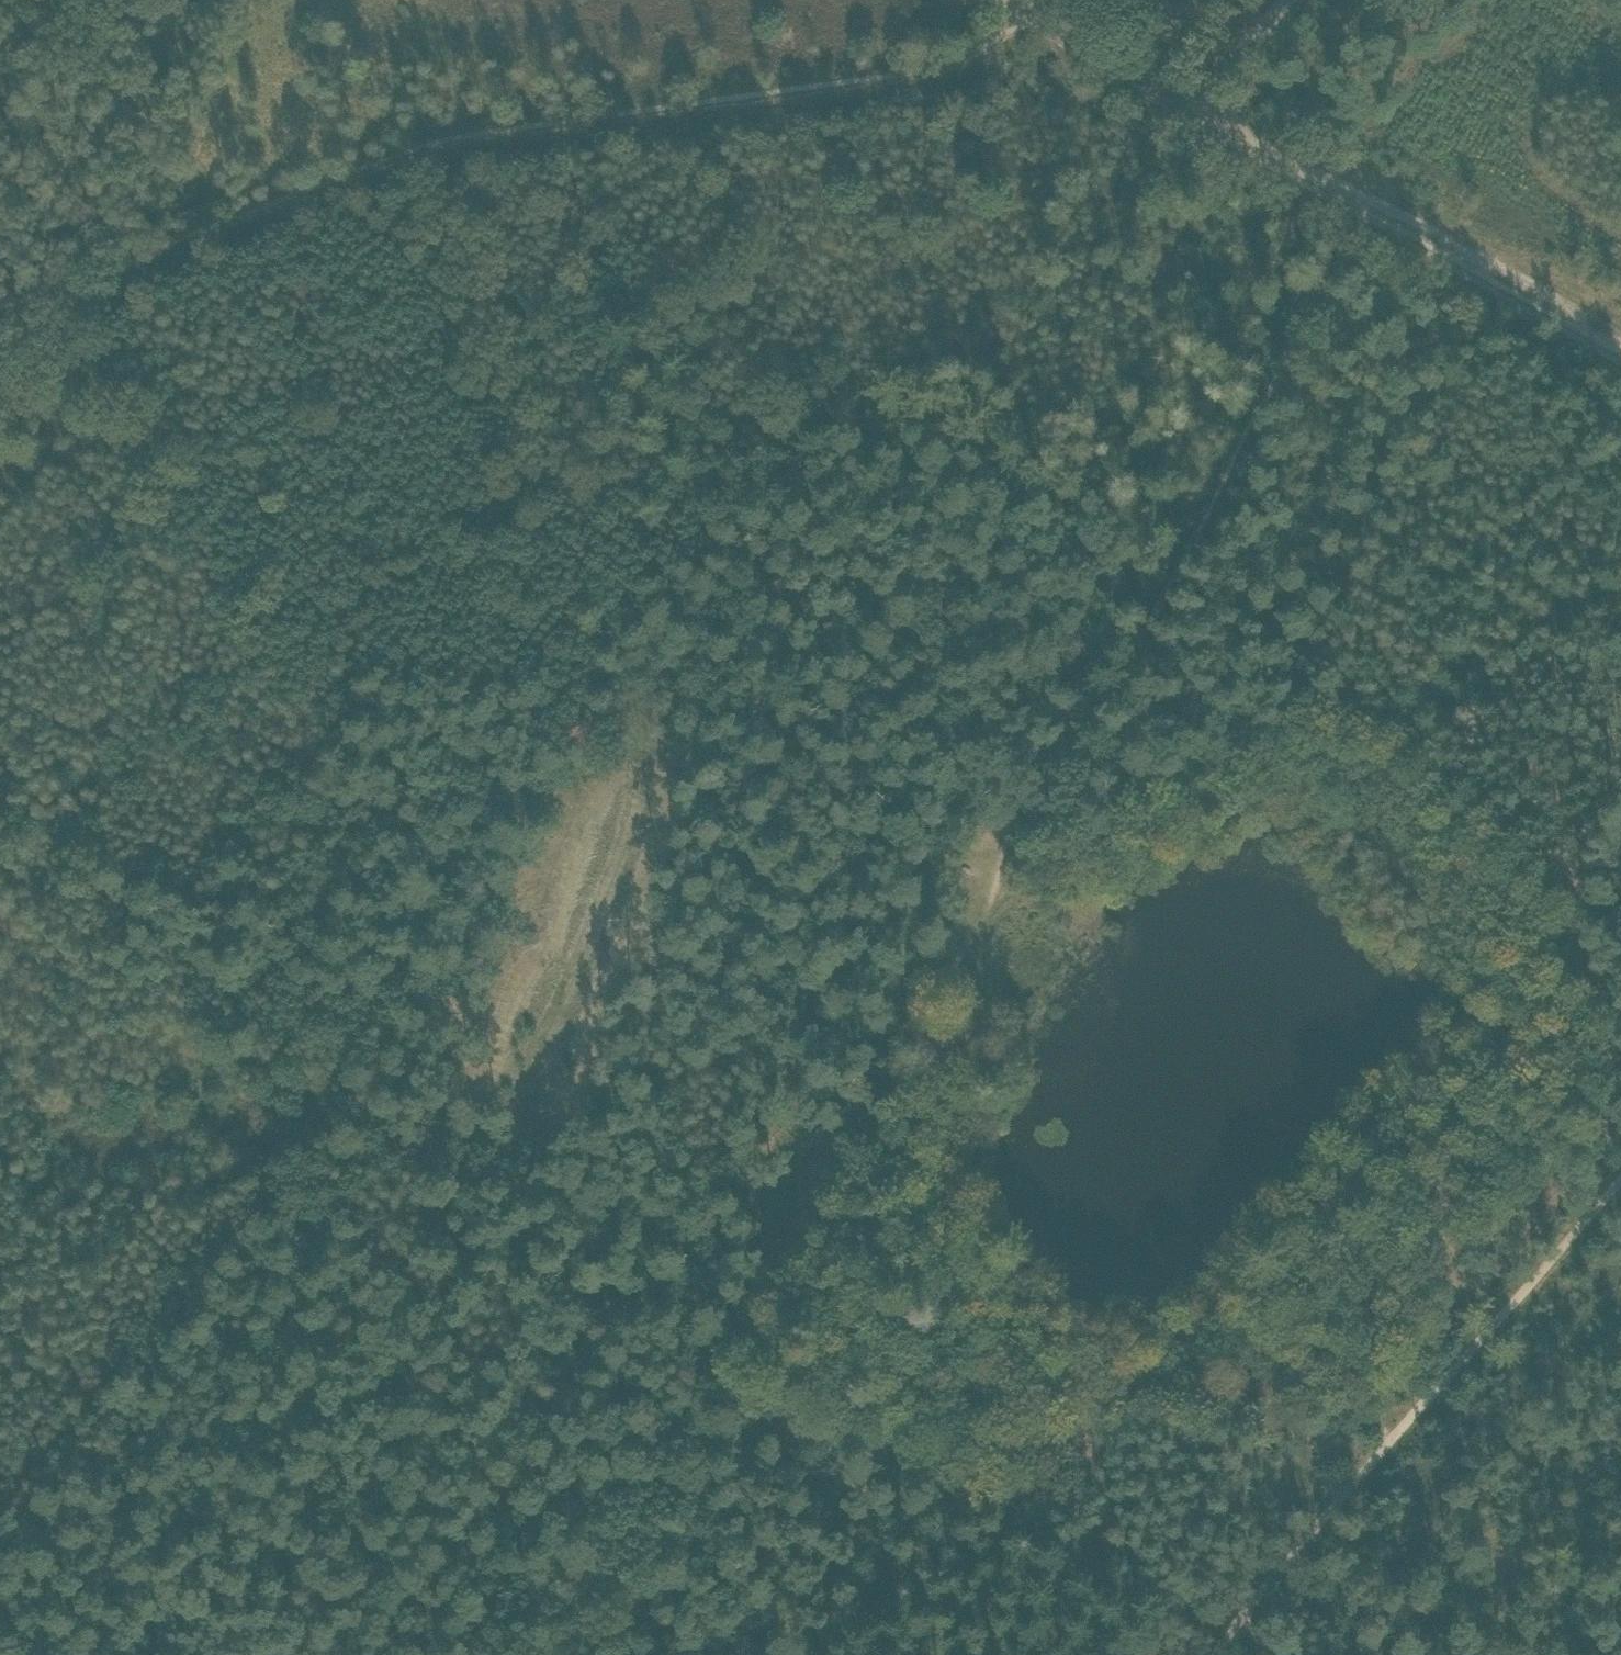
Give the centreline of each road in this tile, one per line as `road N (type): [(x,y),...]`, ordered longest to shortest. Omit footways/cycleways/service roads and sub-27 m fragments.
road 1 (track): [(1374,202),(1203,522),(1004,853),(991,904),(567,1654)]
road 2 (track): [(0,864),(154,995),(316,1100),(328,1130),(351,1154),(722,1371)]
road 3 (track): [(1219,1654),(1332,1509),(1620,1181)]
road 4 (track): [(1374,202),(1620,336)]
road 5 (track): [(1188,100),(1374,202)]
road 6 (track): [(1010,0),(1188,100)]
road 7 (track): [(1188,100),(1269,0)]

